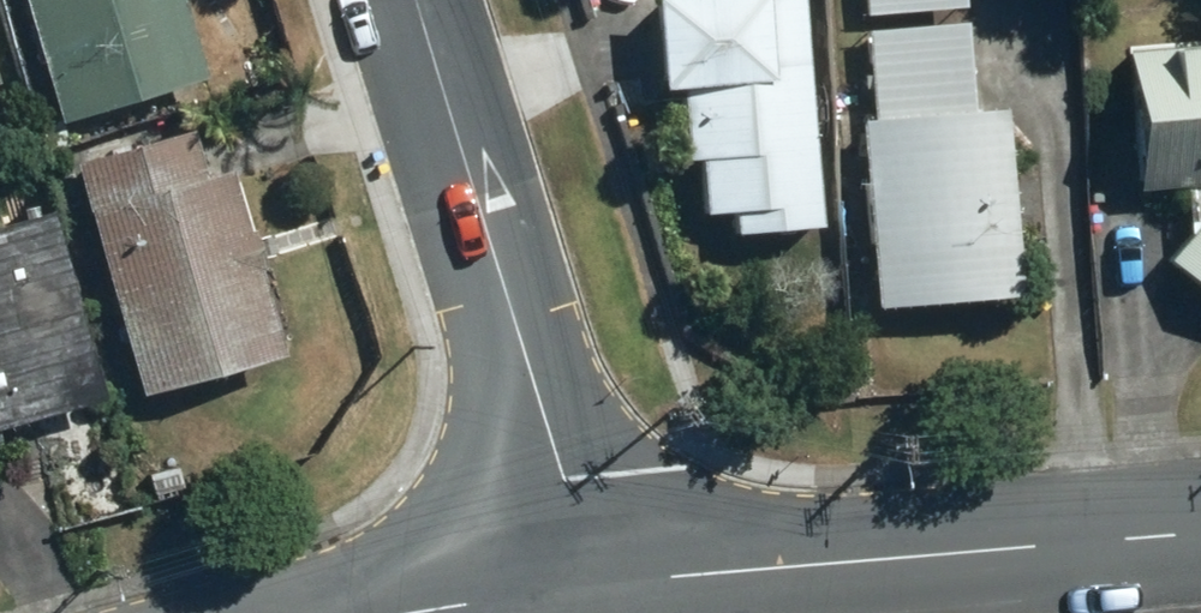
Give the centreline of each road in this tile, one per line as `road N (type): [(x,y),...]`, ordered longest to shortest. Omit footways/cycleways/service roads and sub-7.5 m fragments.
road 1 (residential): [(1200,532),(586,582)]
road 2 (tertiary): [(586,582),(561,468),(414,0)]
road 3 (tertiary): [(586,582),(357,612)]

